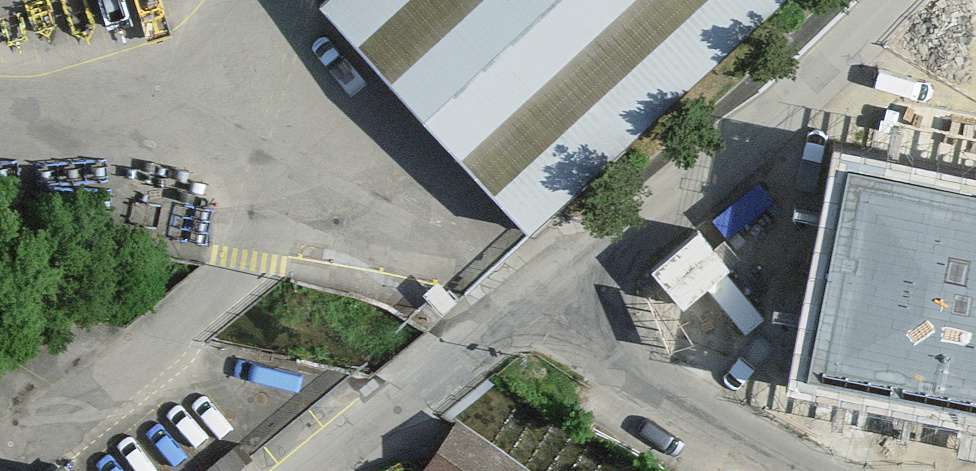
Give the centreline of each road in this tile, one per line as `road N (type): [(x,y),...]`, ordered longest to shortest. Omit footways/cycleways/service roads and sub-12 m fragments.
road 1 (residential): [(531,298),(784,103),(884,0)]
road 2 (residential): [(255,135),(251,254),(0,452)]
road 3 (residential): [(531,298),(665,397),(856,470)]
road 4 (residential): [(309,470),(531,298)]
road 5 (residential): [(255,135),(0,101)]
road 6 (residential): [(276,0),(255,135)]

